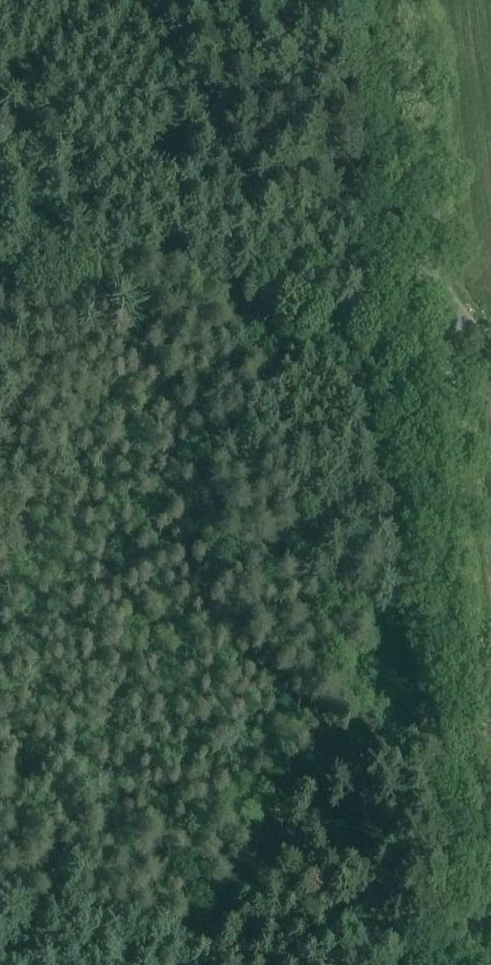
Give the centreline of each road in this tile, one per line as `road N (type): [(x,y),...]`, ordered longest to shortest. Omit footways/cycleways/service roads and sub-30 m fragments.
road 1 (track): [(461,328),(385,344),(0,294)]
road 2 (track): [(490,746),(448,371),(461,328)]
road 3 (unclassified): [(490,343),(461,328),(437,278),(405,0)]

